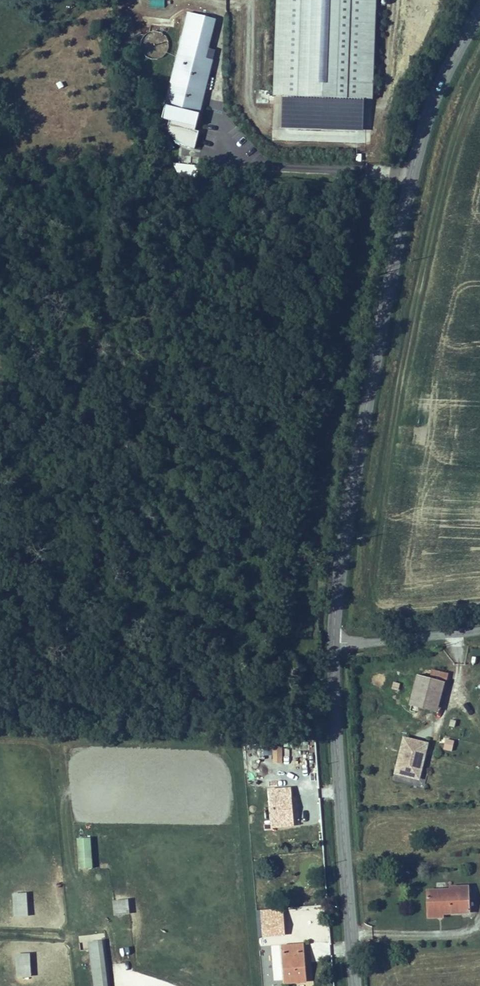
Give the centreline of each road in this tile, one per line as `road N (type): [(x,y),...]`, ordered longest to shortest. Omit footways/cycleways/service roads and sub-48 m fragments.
road 1 (tertiary): [(479,14),(426,117),(333,643)]
road 2 (tertiary): [(333,643),(356,985)]
road 3 (unclassified): [(333,643),(479,628)]

